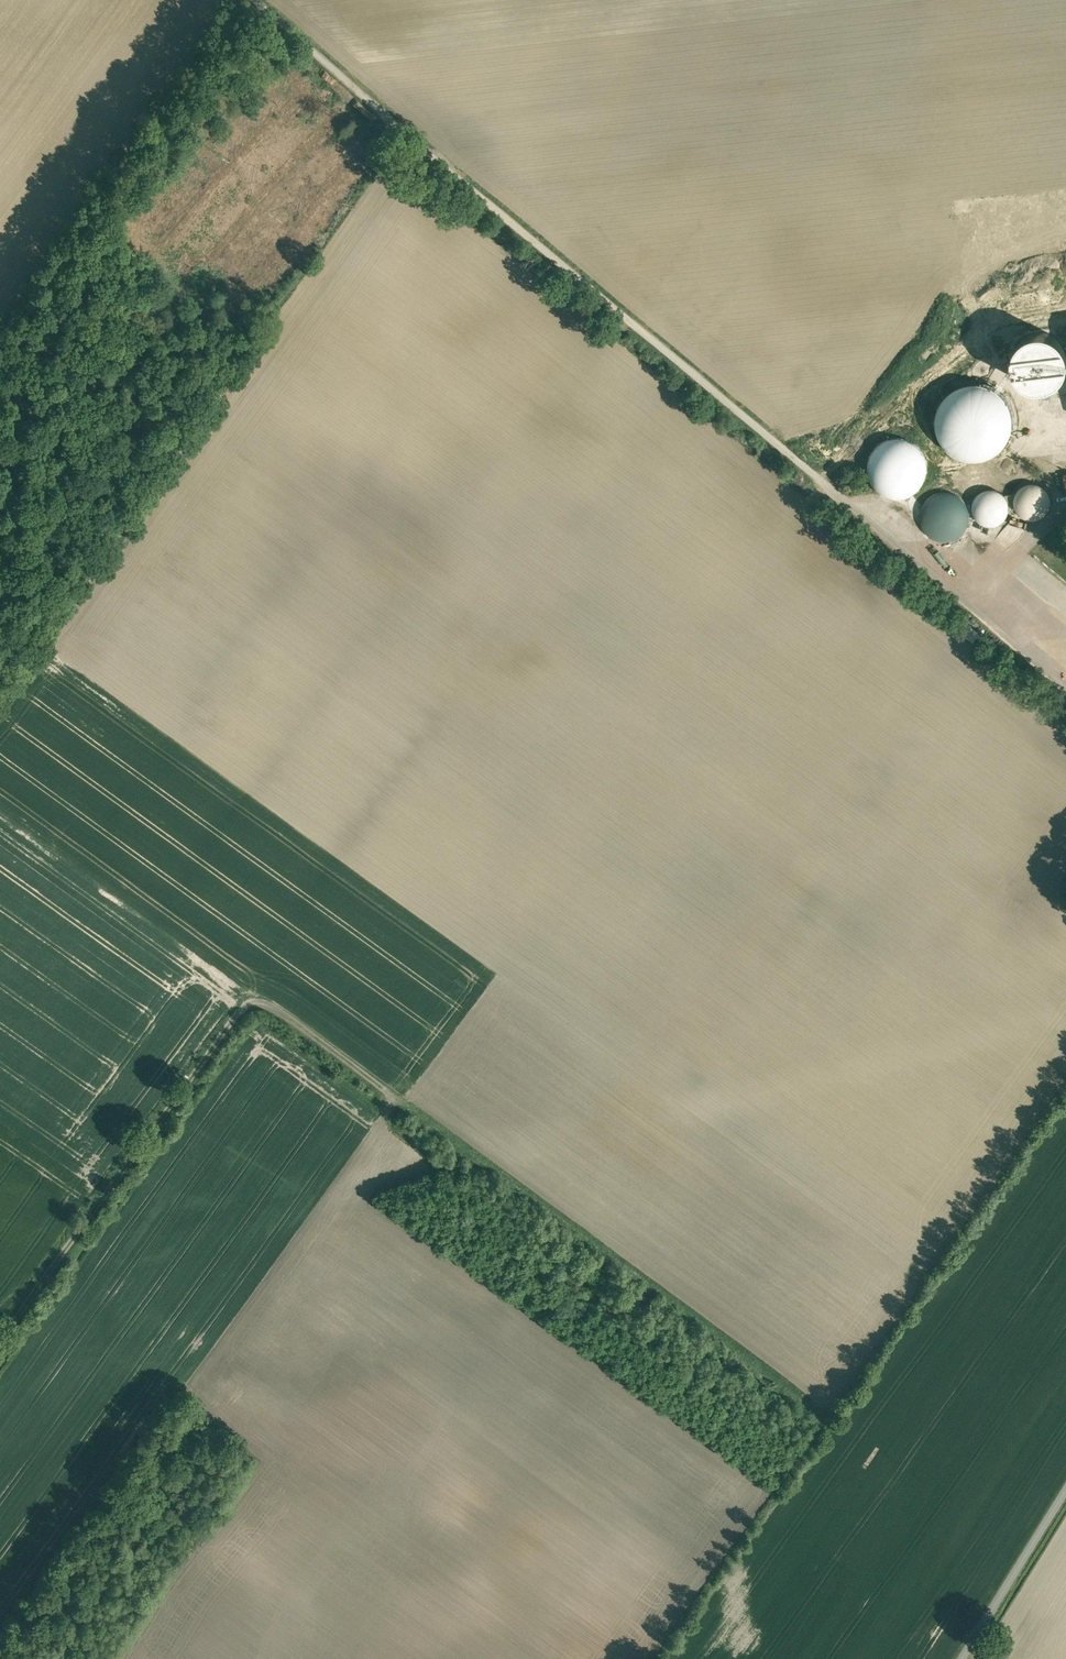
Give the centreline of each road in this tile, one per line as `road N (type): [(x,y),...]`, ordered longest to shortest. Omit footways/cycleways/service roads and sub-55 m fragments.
road 1 (track): [(253,0),(1065,688)]
road 2 (track): [(0,1317),(232,999)]
road 3 (residential): [(969,1658),(1065,1494)]

